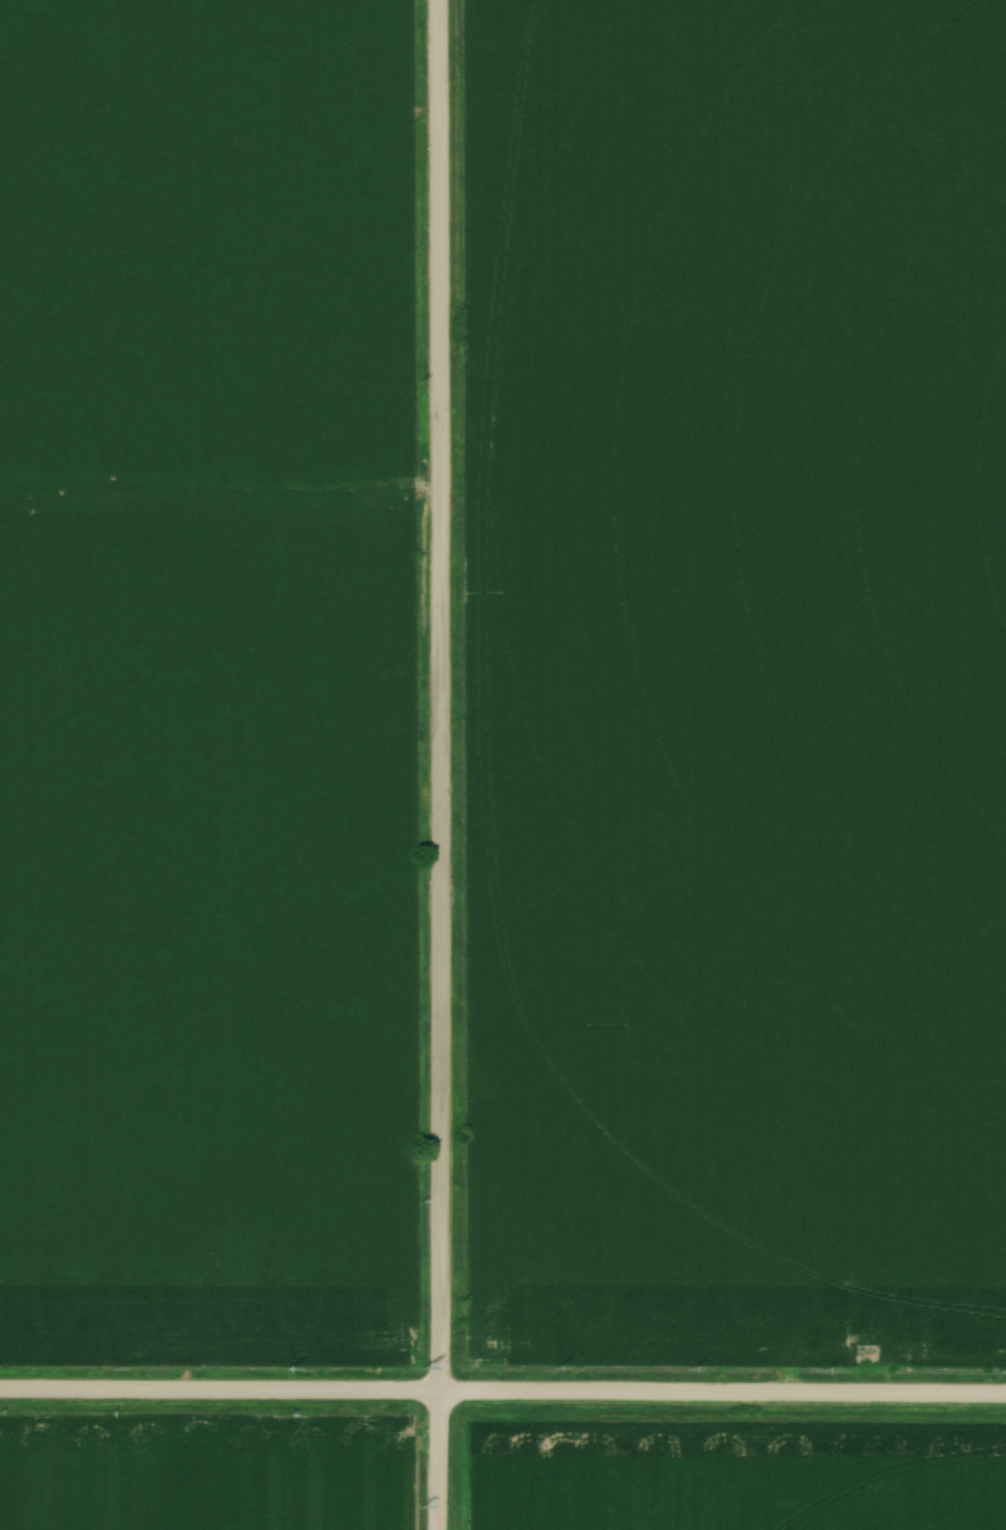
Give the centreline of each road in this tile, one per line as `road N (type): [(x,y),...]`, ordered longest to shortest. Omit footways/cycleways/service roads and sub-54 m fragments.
road 1 (residential): [(438,1529),(439,0)]
road 2 (tertiary): [(1005,1396),(0,1391)]

